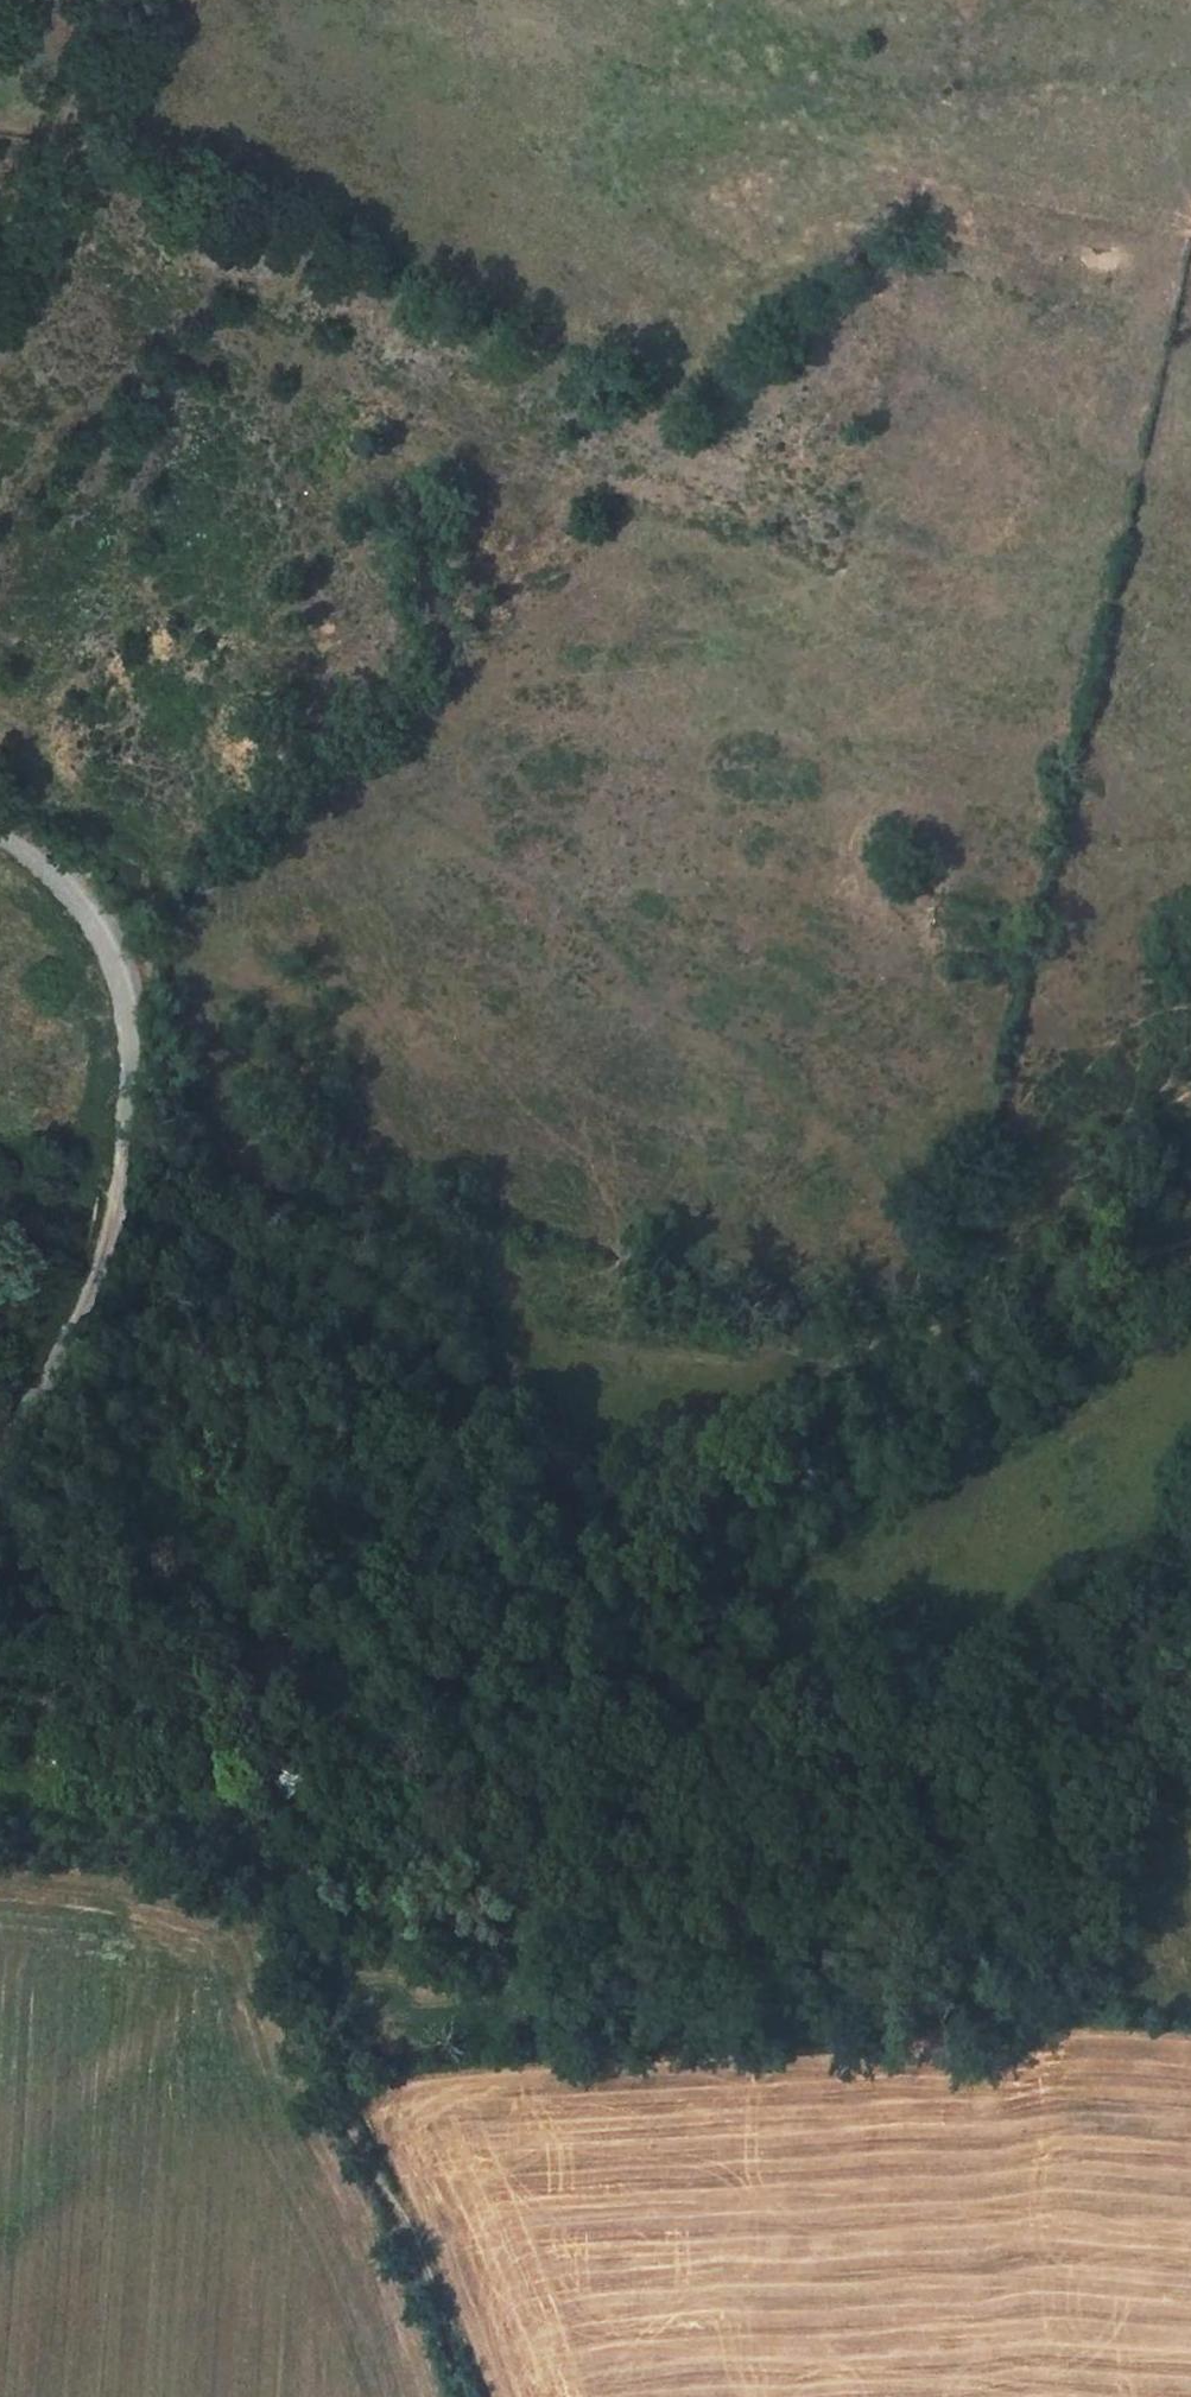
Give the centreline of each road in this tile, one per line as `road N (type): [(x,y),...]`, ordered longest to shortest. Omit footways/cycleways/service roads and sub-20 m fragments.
road 1 (track): [(472,2396),(419,2240),(338,2087),(274,1889),(197,1854),(0,1831)]
road 2 (track): [(0,255),(115,0)]

